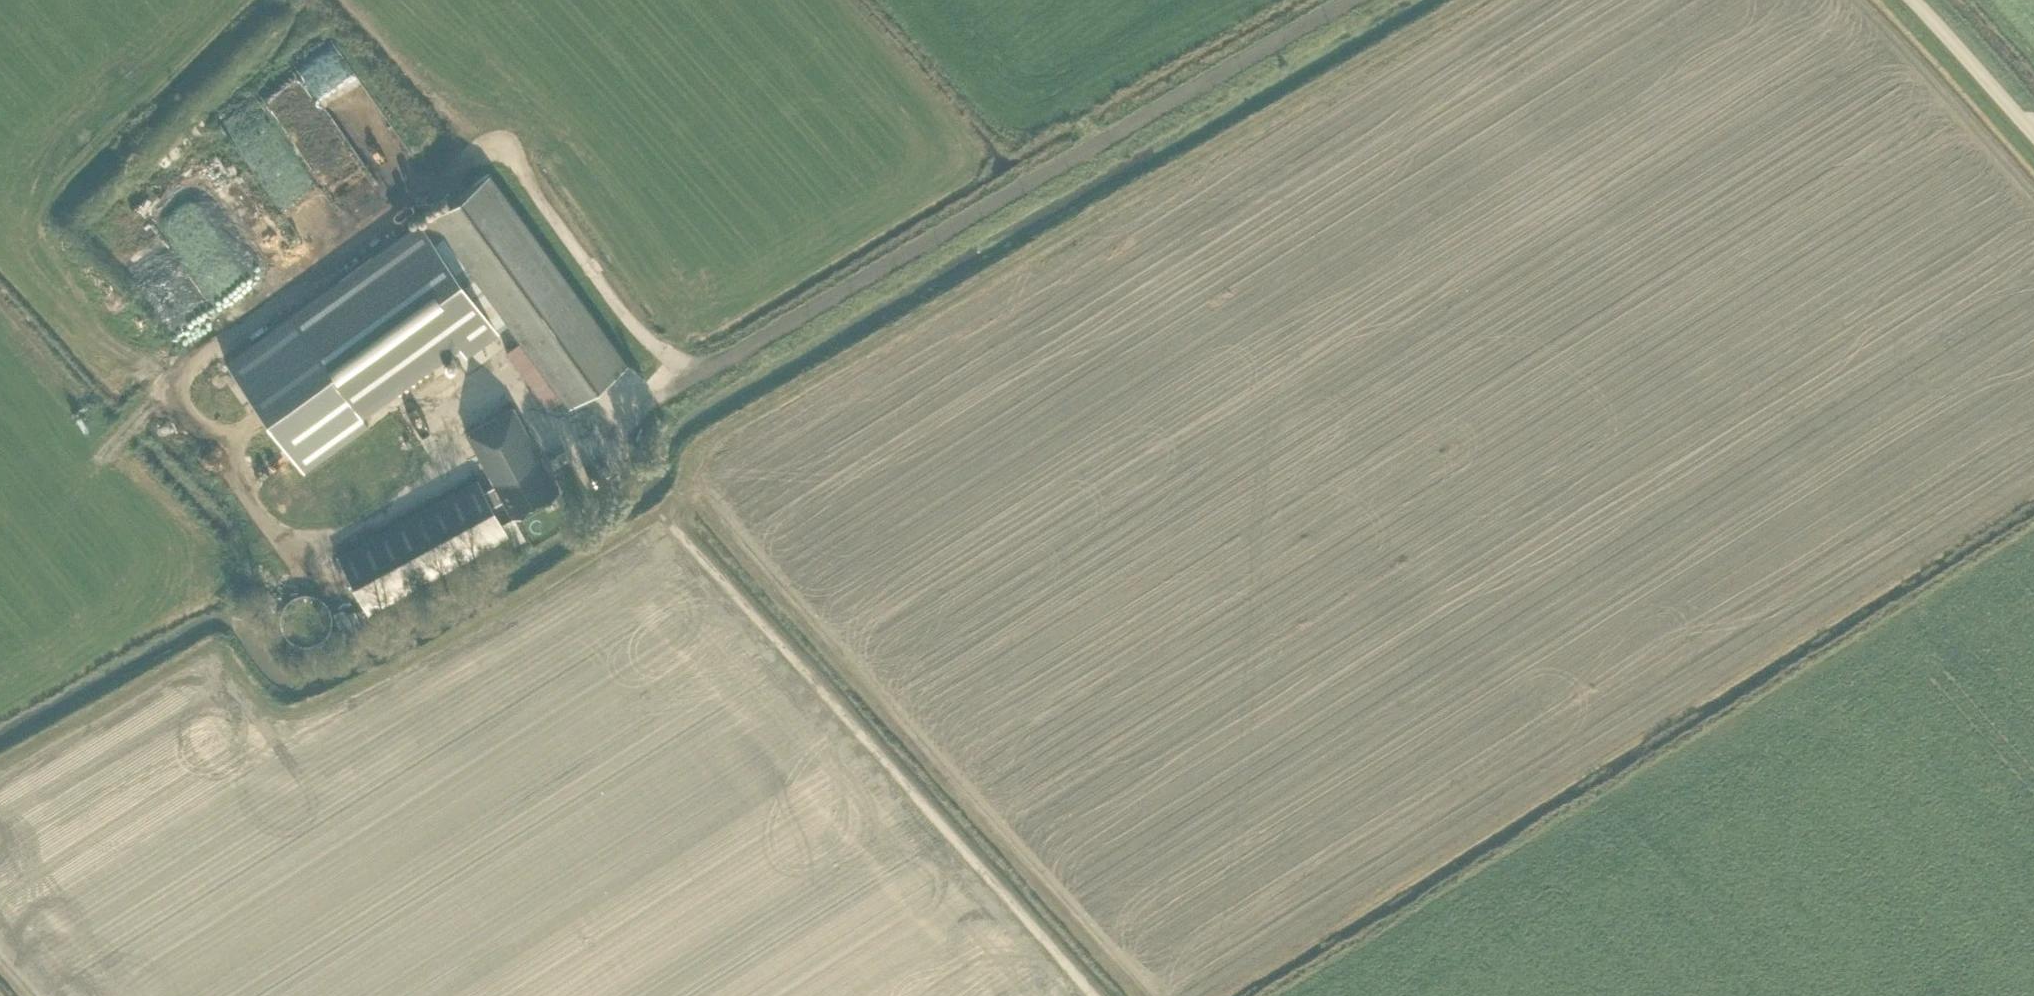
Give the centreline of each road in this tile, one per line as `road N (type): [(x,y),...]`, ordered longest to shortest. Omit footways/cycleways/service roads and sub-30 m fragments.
road 1 (unclassified): [(657,508),(1096,995)]
road 2 (unclassified): [(2033,132),(1915,0)]

